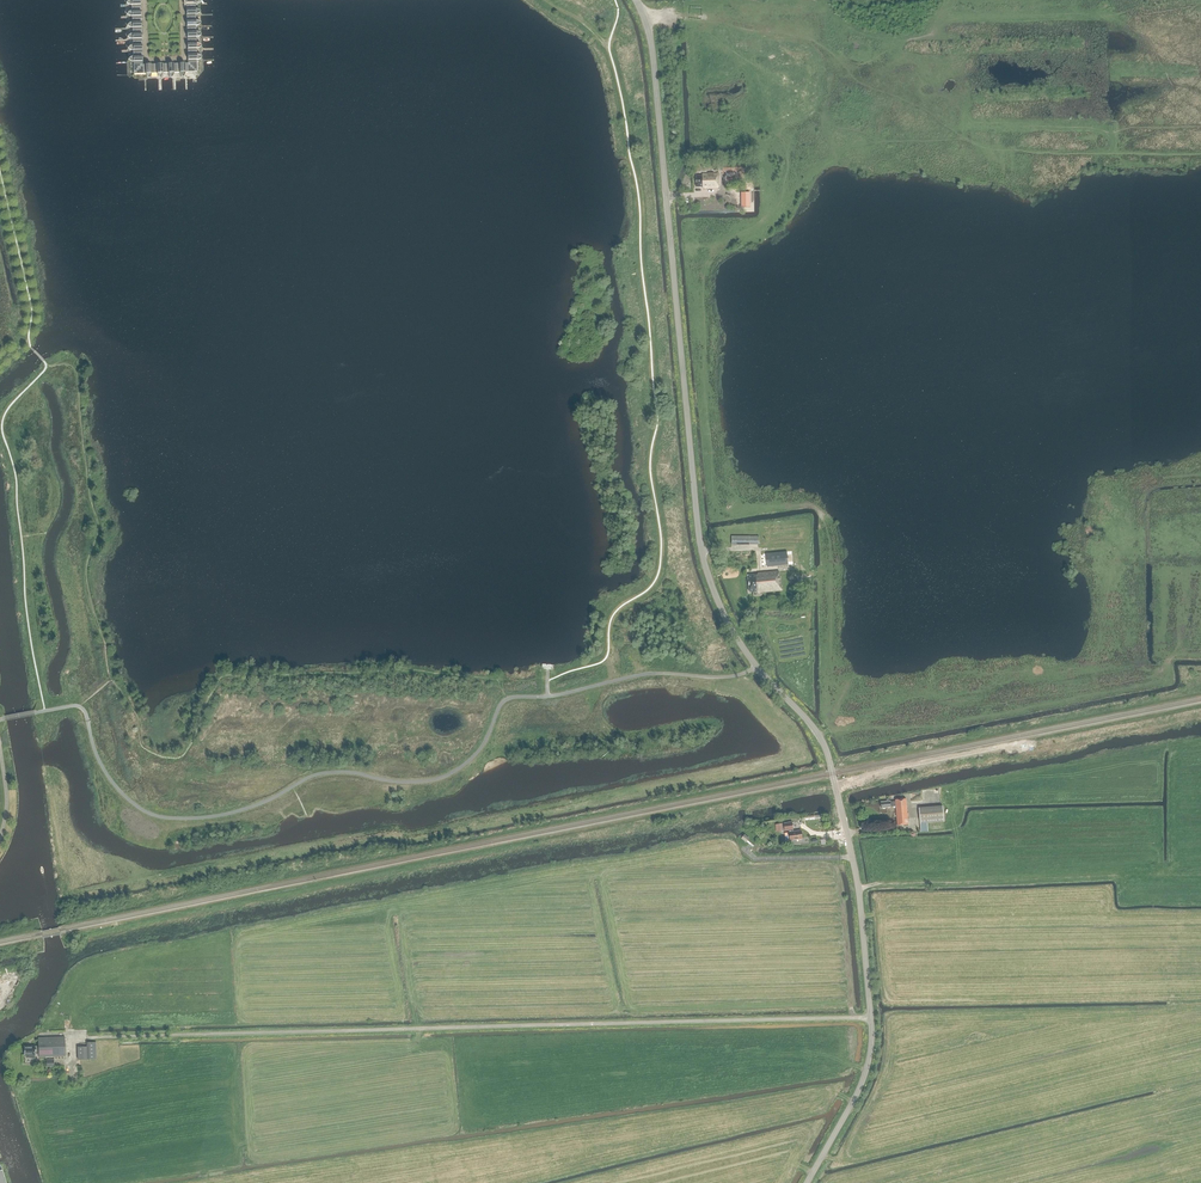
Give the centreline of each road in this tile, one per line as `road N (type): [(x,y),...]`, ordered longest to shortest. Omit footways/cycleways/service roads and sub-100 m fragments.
road 1 (tertiary): [(806,1182),(859,1089),(870,1052),(859,894),(822,741),(735,636),(701,550),(655,70),(636,0)]

